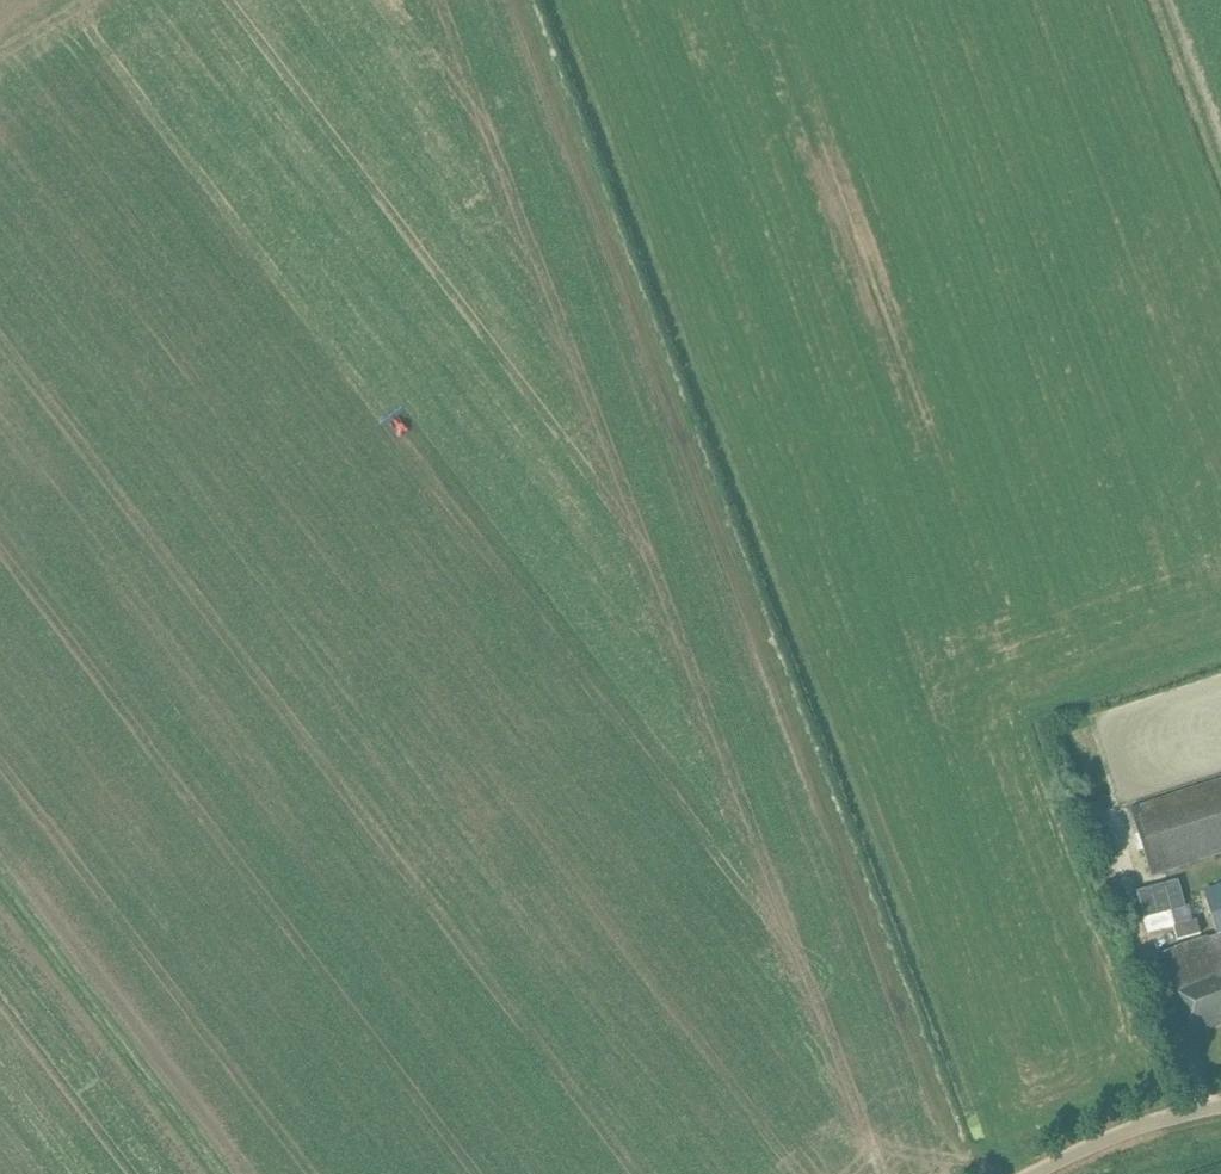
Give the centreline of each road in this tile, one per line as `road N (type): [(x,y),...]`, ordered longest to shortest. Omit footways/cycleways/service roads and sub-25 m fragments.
road 1 (unclassified): [(1220,1129),(1145,1142),(1071,1173)]

